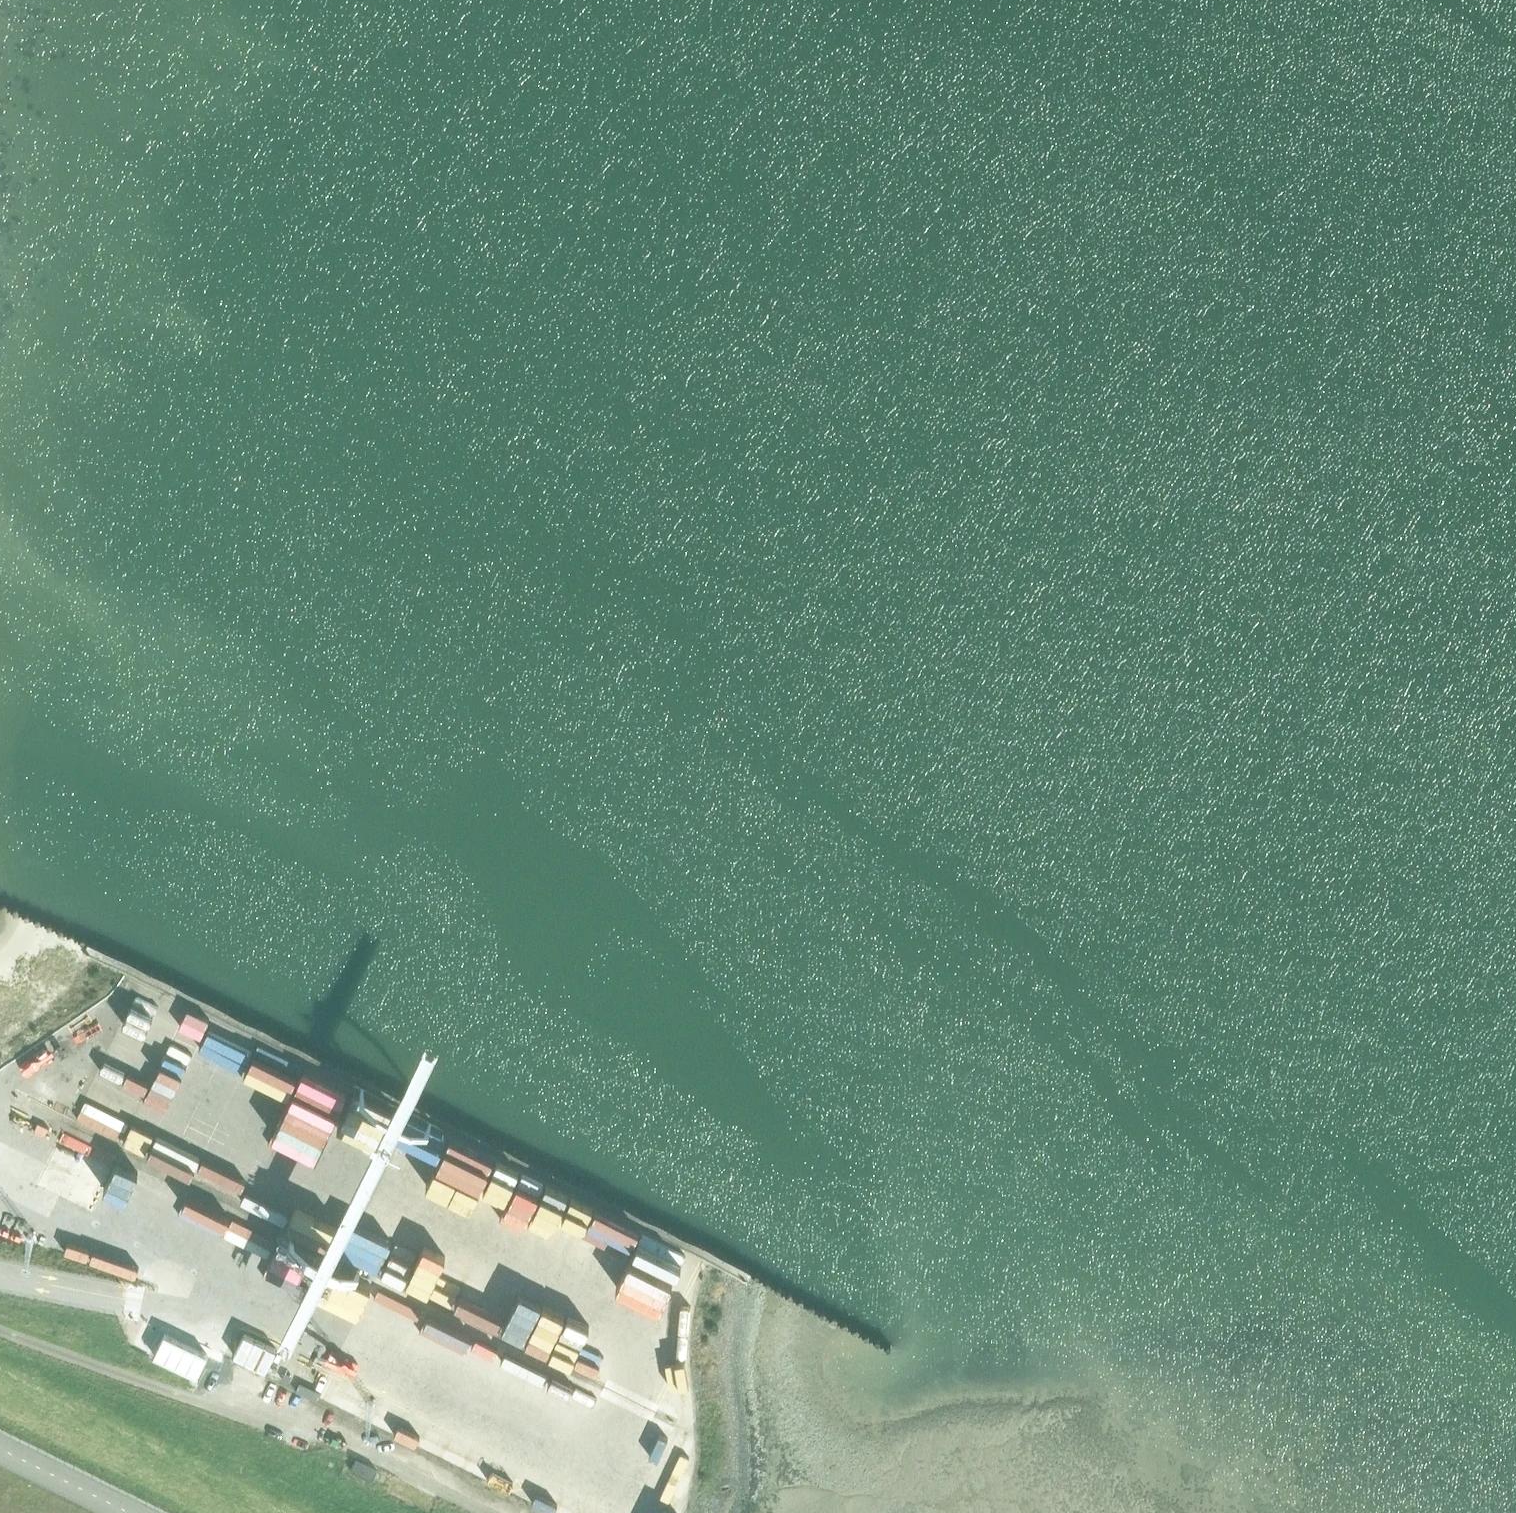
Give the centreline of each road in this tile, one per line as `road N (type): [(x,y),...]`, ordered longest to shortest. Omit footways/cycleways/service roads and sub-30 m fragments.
road 1 (unclassified): [(130,1512),(0,1449)]

